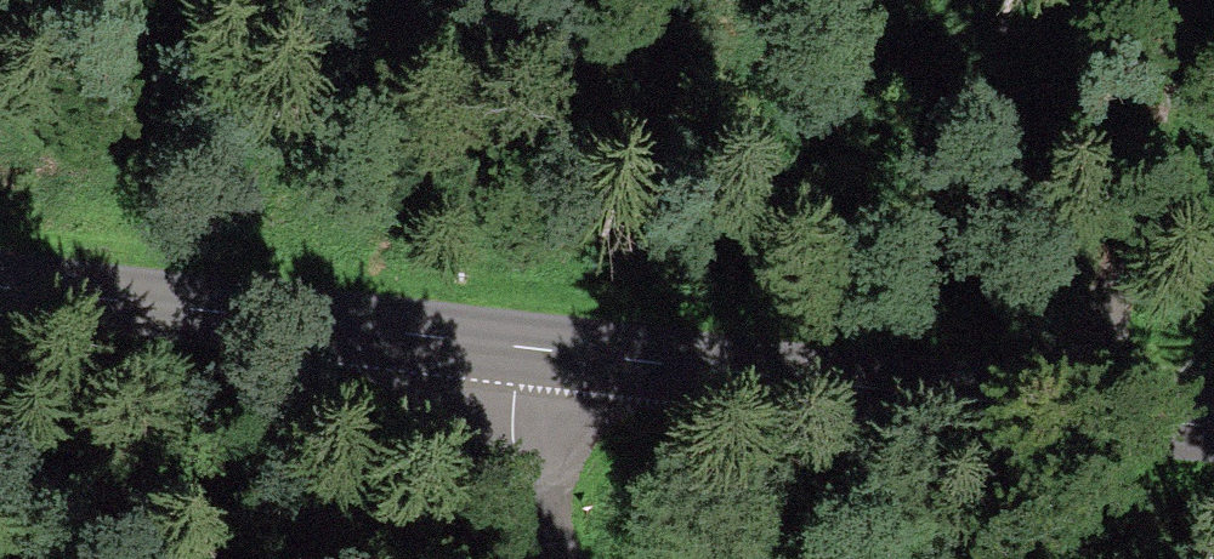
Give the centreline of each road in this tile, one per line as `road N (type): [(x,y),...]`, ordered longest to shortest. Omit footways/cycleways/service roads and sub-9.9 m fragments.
road 1 (tertiary): [(504,334),(1213,416)]
road 2 (tertiary): [(0,278),(504,334)]
road 3 (track): [(1081,401),(1152,0)]
road 4 (unclassified): [(603,558),(504,334)]

